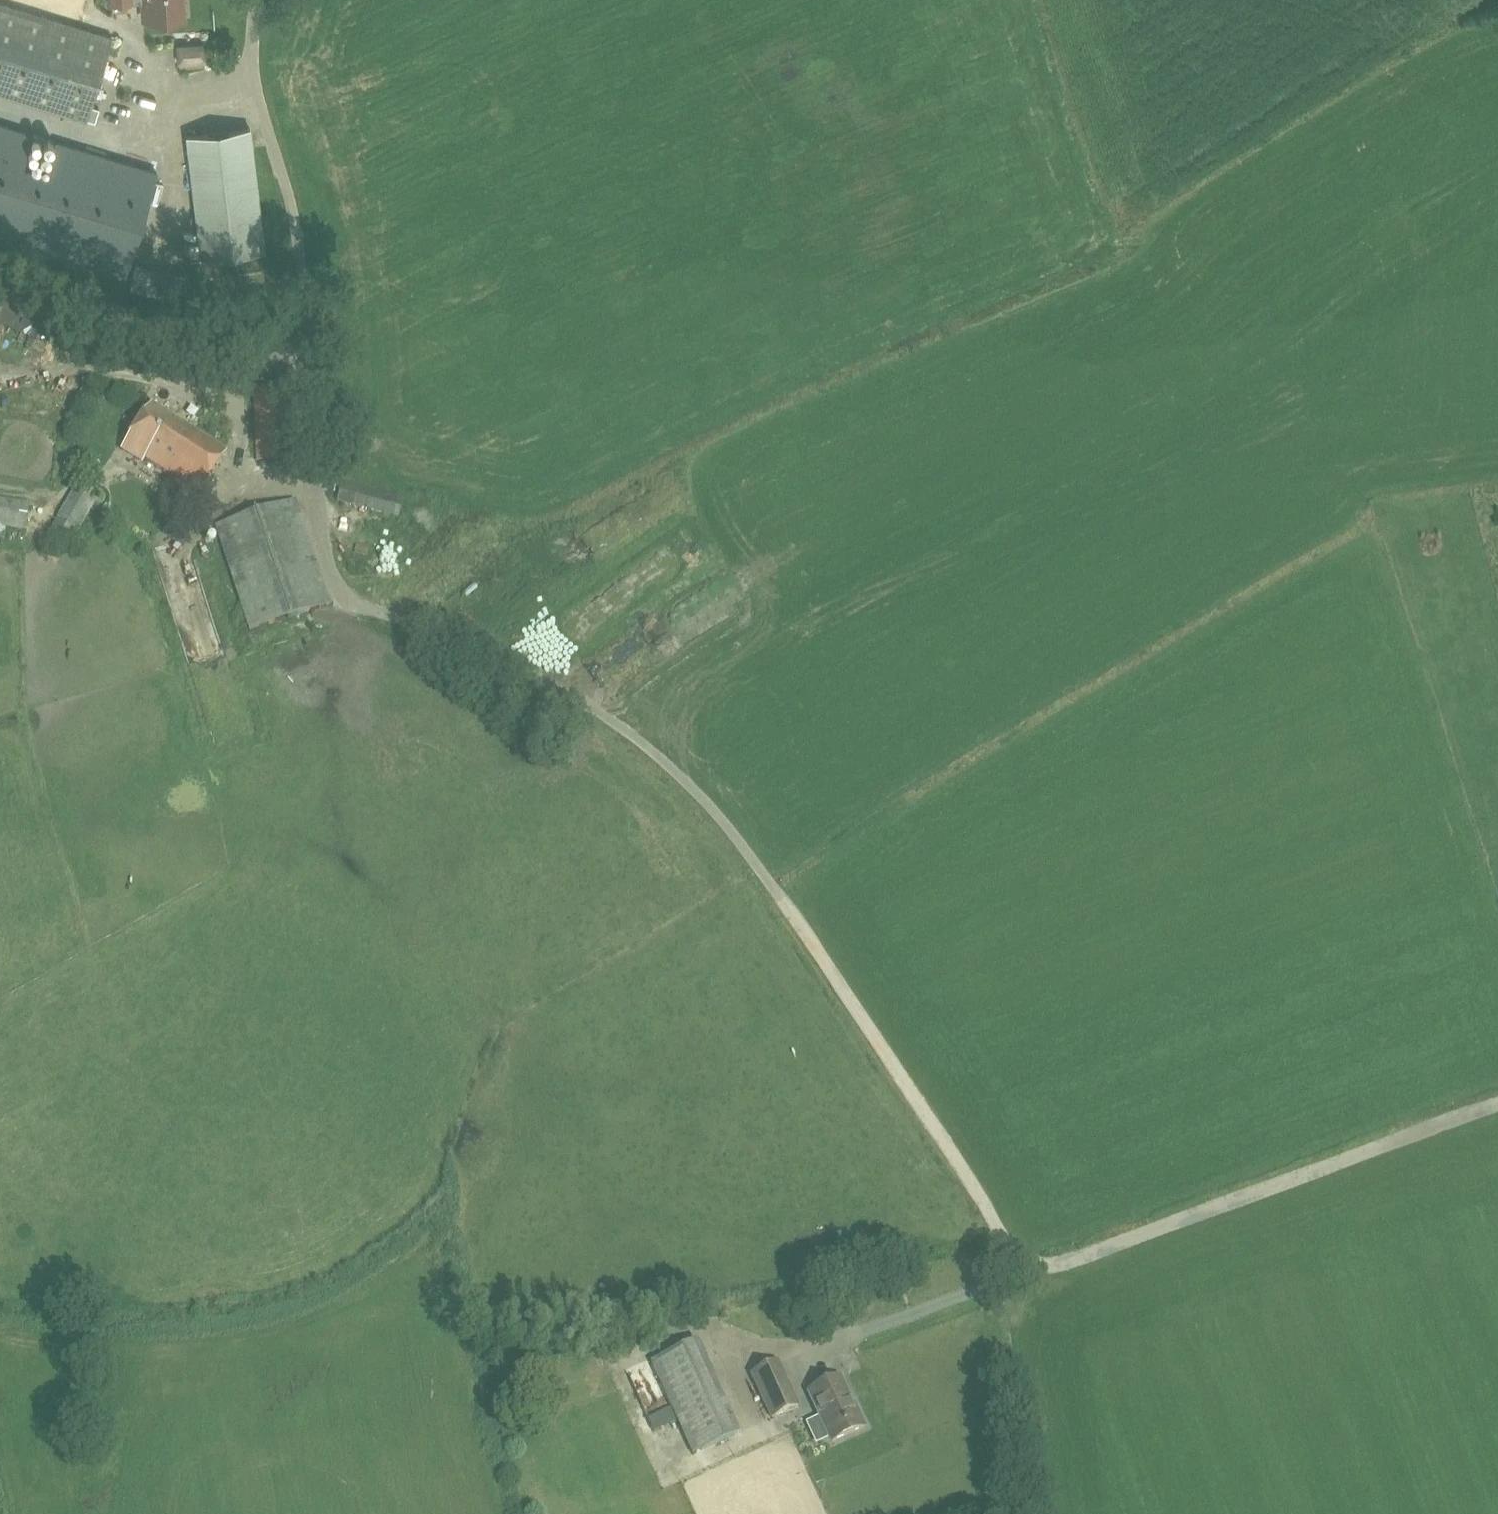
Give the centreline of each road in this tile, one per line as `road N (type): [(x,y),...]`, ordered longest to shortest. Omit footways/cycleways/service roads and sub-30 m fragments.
road 1 (track): [(259,109),(288,213),(309,373),(317,521),(336,581),(355,603),(431,624),(555,685),(687,784),(740,840),(972,1183),(1018,1278)]
road 2 (track): [(1018,1278),(1497,1109)]
road 3 (track): [(1018,1278),(807,1354)]

